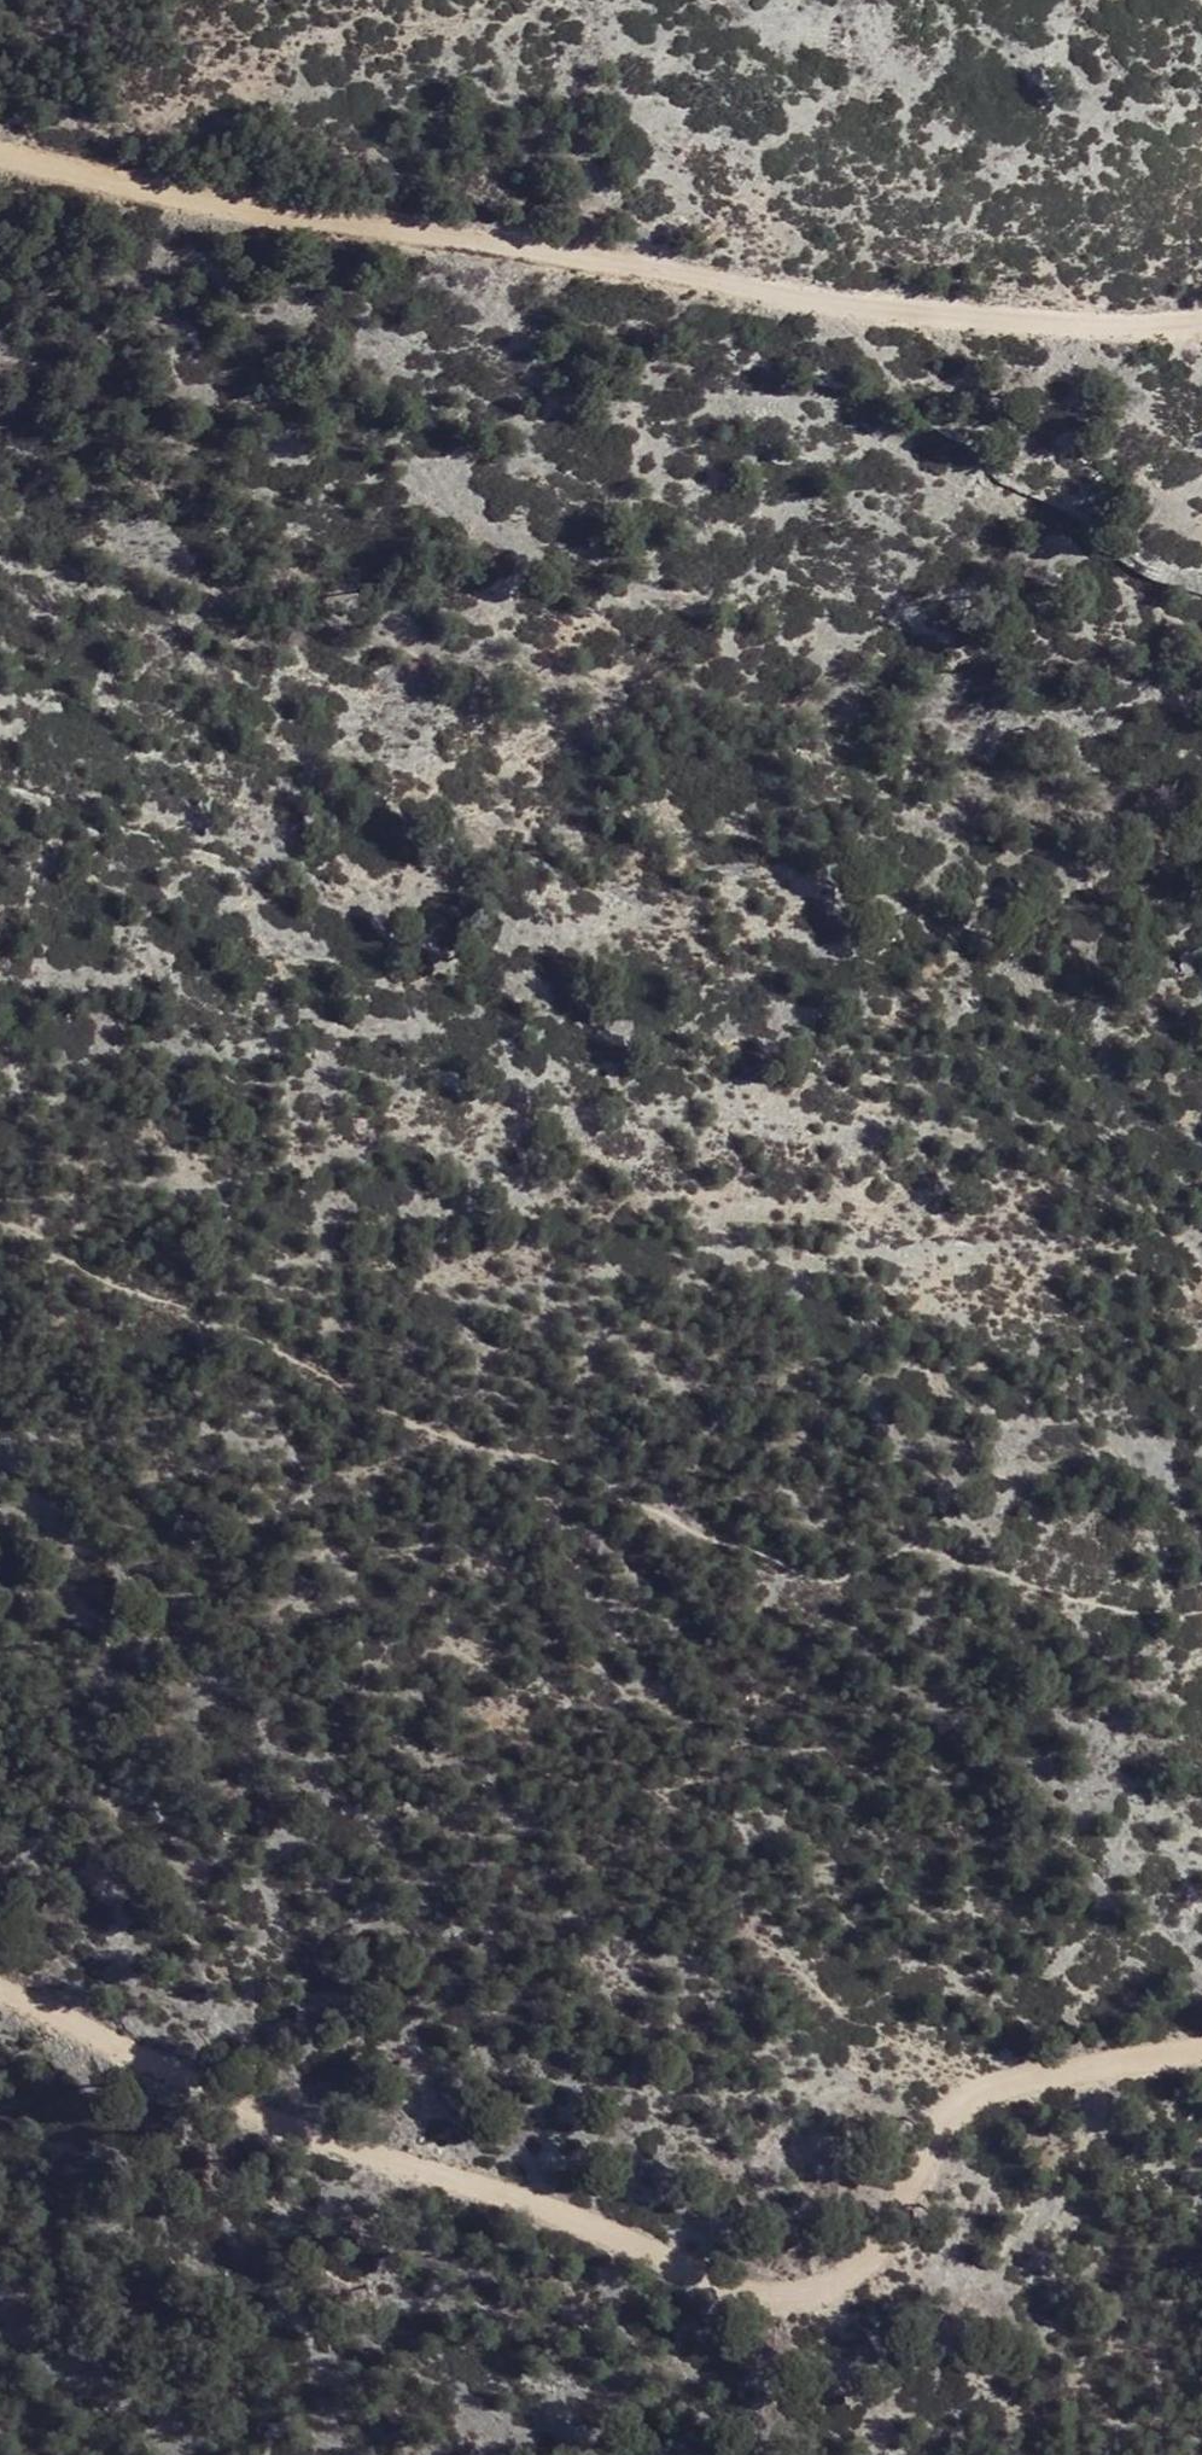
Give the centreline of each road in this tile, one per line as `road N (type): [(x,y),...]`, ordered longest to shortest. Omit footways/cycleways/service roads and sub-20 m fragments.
road 1 (track): [(1201,2046),(1065,2063),(973,2091),(928,2136),(879,2240),(843,2274),(802,2289),(730,2283),(322,2129),(0,1987)]
road 2 (track): [(1201,312),(1000,316),(825,306),(558,249),(254,210),(0,154)]

